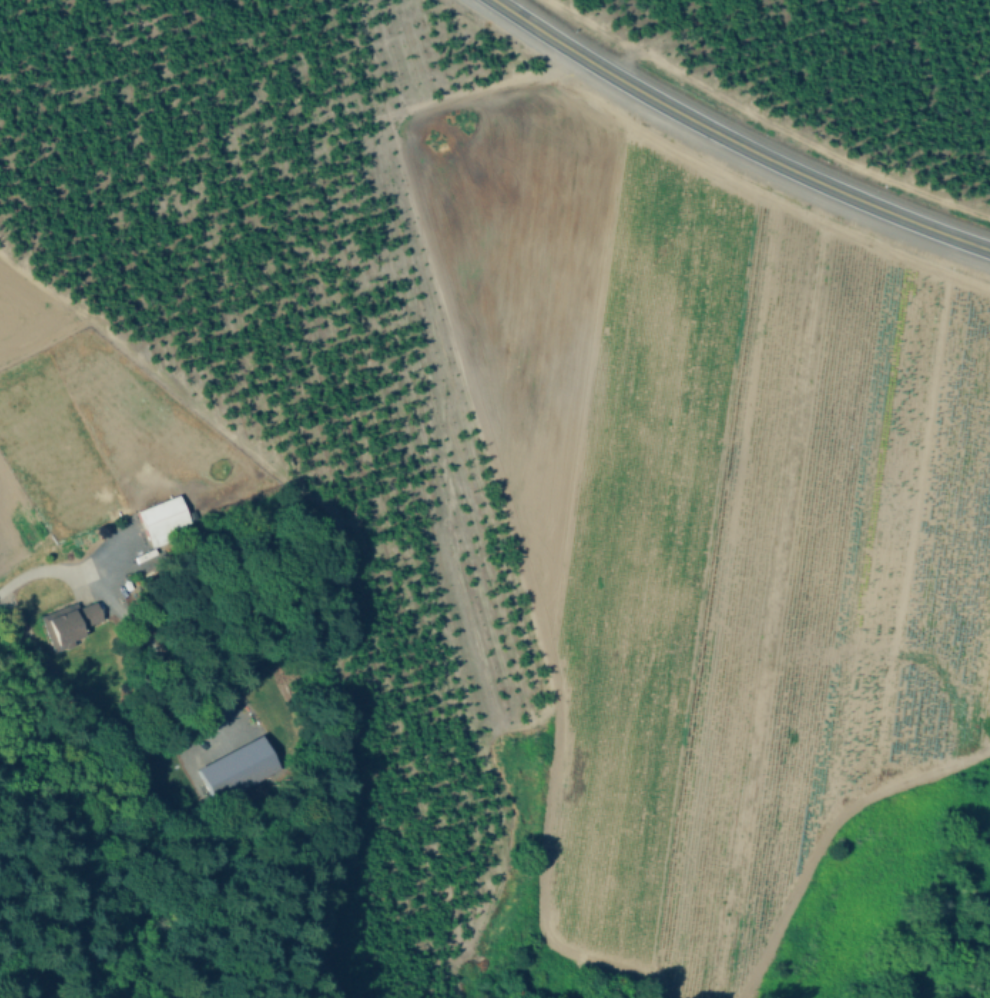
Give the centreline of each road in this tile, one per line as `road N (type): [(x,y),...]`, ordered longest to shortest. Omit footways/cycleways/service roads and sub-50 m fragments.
road 1 (trunk): [(989,251),(748,150),(493,0)]

